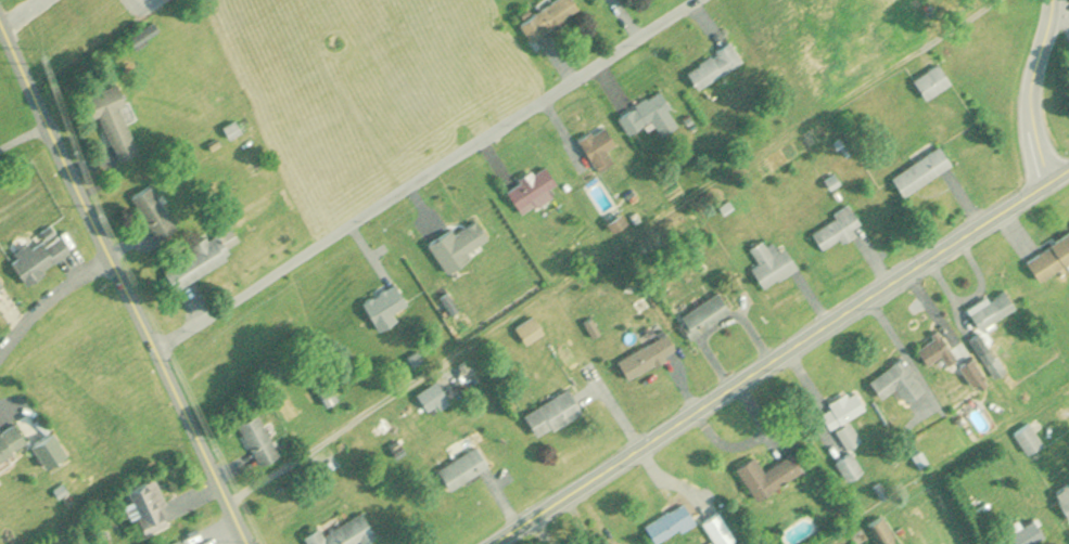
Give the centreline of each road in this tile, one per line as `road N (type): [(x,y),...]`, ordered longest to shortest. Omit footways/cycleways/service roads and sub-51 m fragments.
road 1 (primary): [(497,543),(1068,166)]
road 2 (residential): [(157,347),(700,0)]
road 3 (residential): [(0,19),(245,543)]
road 4 (residential): [(1049,179),(1033,93),(1054,0)]
road 5 (residential): [(0,354),(59,289),(114,256)]

